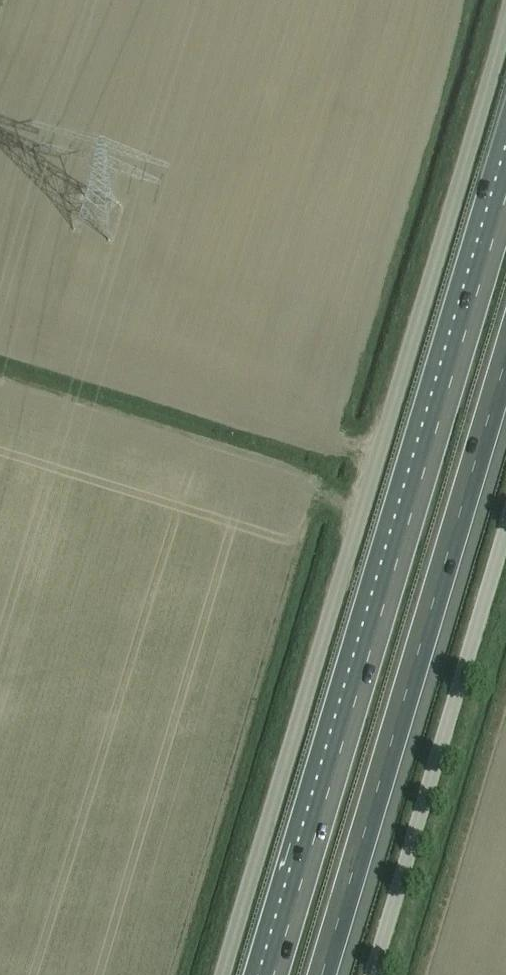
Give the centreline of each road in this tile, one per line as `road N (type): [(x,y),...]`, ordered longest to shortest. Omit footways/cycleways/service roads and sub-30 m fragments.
road 1 (unclassified): [(222,974),(505,18)]
road 2 (motorway): [(505,192),(272,974)]
road 3 (motorway): [(321,974),(505,355)]
road 4 (unclassified): [(372,974),(505,523)]

